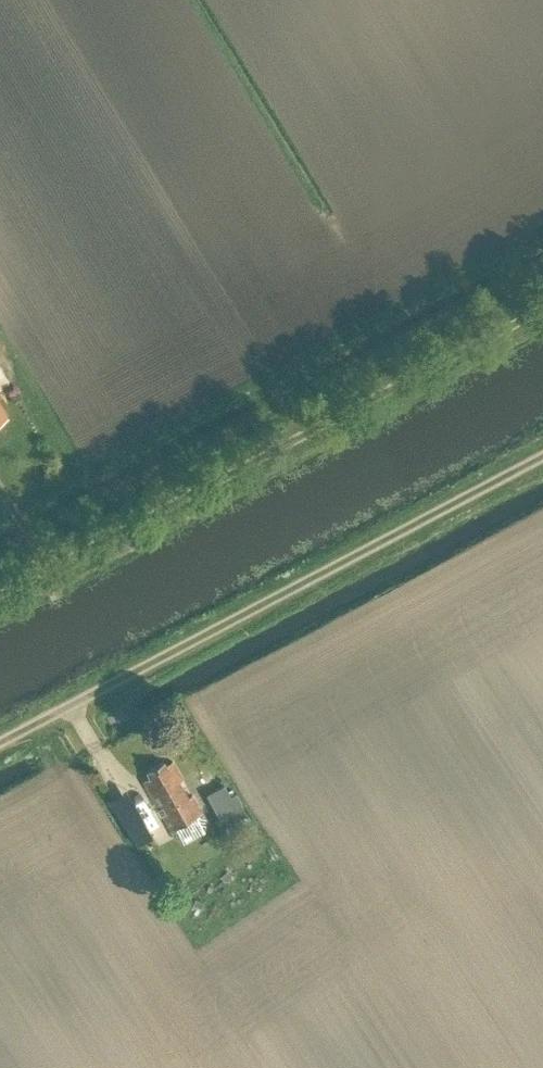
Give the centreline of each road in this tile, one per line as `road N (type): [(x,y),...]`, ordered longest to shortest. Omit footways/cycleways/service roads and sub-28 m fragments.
road 1 (unclassified): [(542,309),(0,597)]
road 2 (track): [(0,741),(542,456)]

